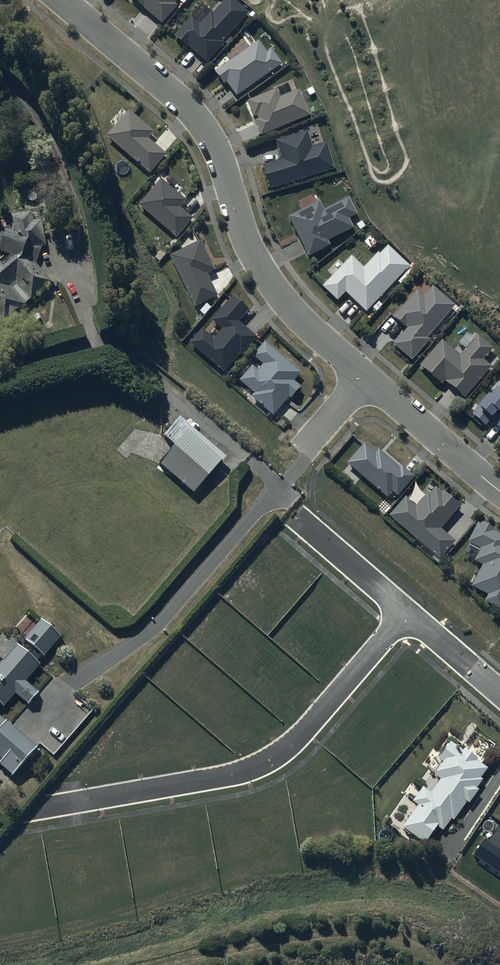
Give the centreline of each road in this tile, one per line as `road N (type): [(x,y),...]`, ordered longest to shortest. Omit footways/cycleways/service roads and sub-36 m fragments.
road 1 (residential): [(366,379),(312,331),(257,262),(200,120),(65,0)]
road 2 (residential): [(39,809),(232,776),(272,759),(407,612)]
road 3 (residential): [(499,491),(366,379)]
road 4 (residential): [(407,612),(294,515)]
road 5 (residential): [(499,693),(407,612)]

